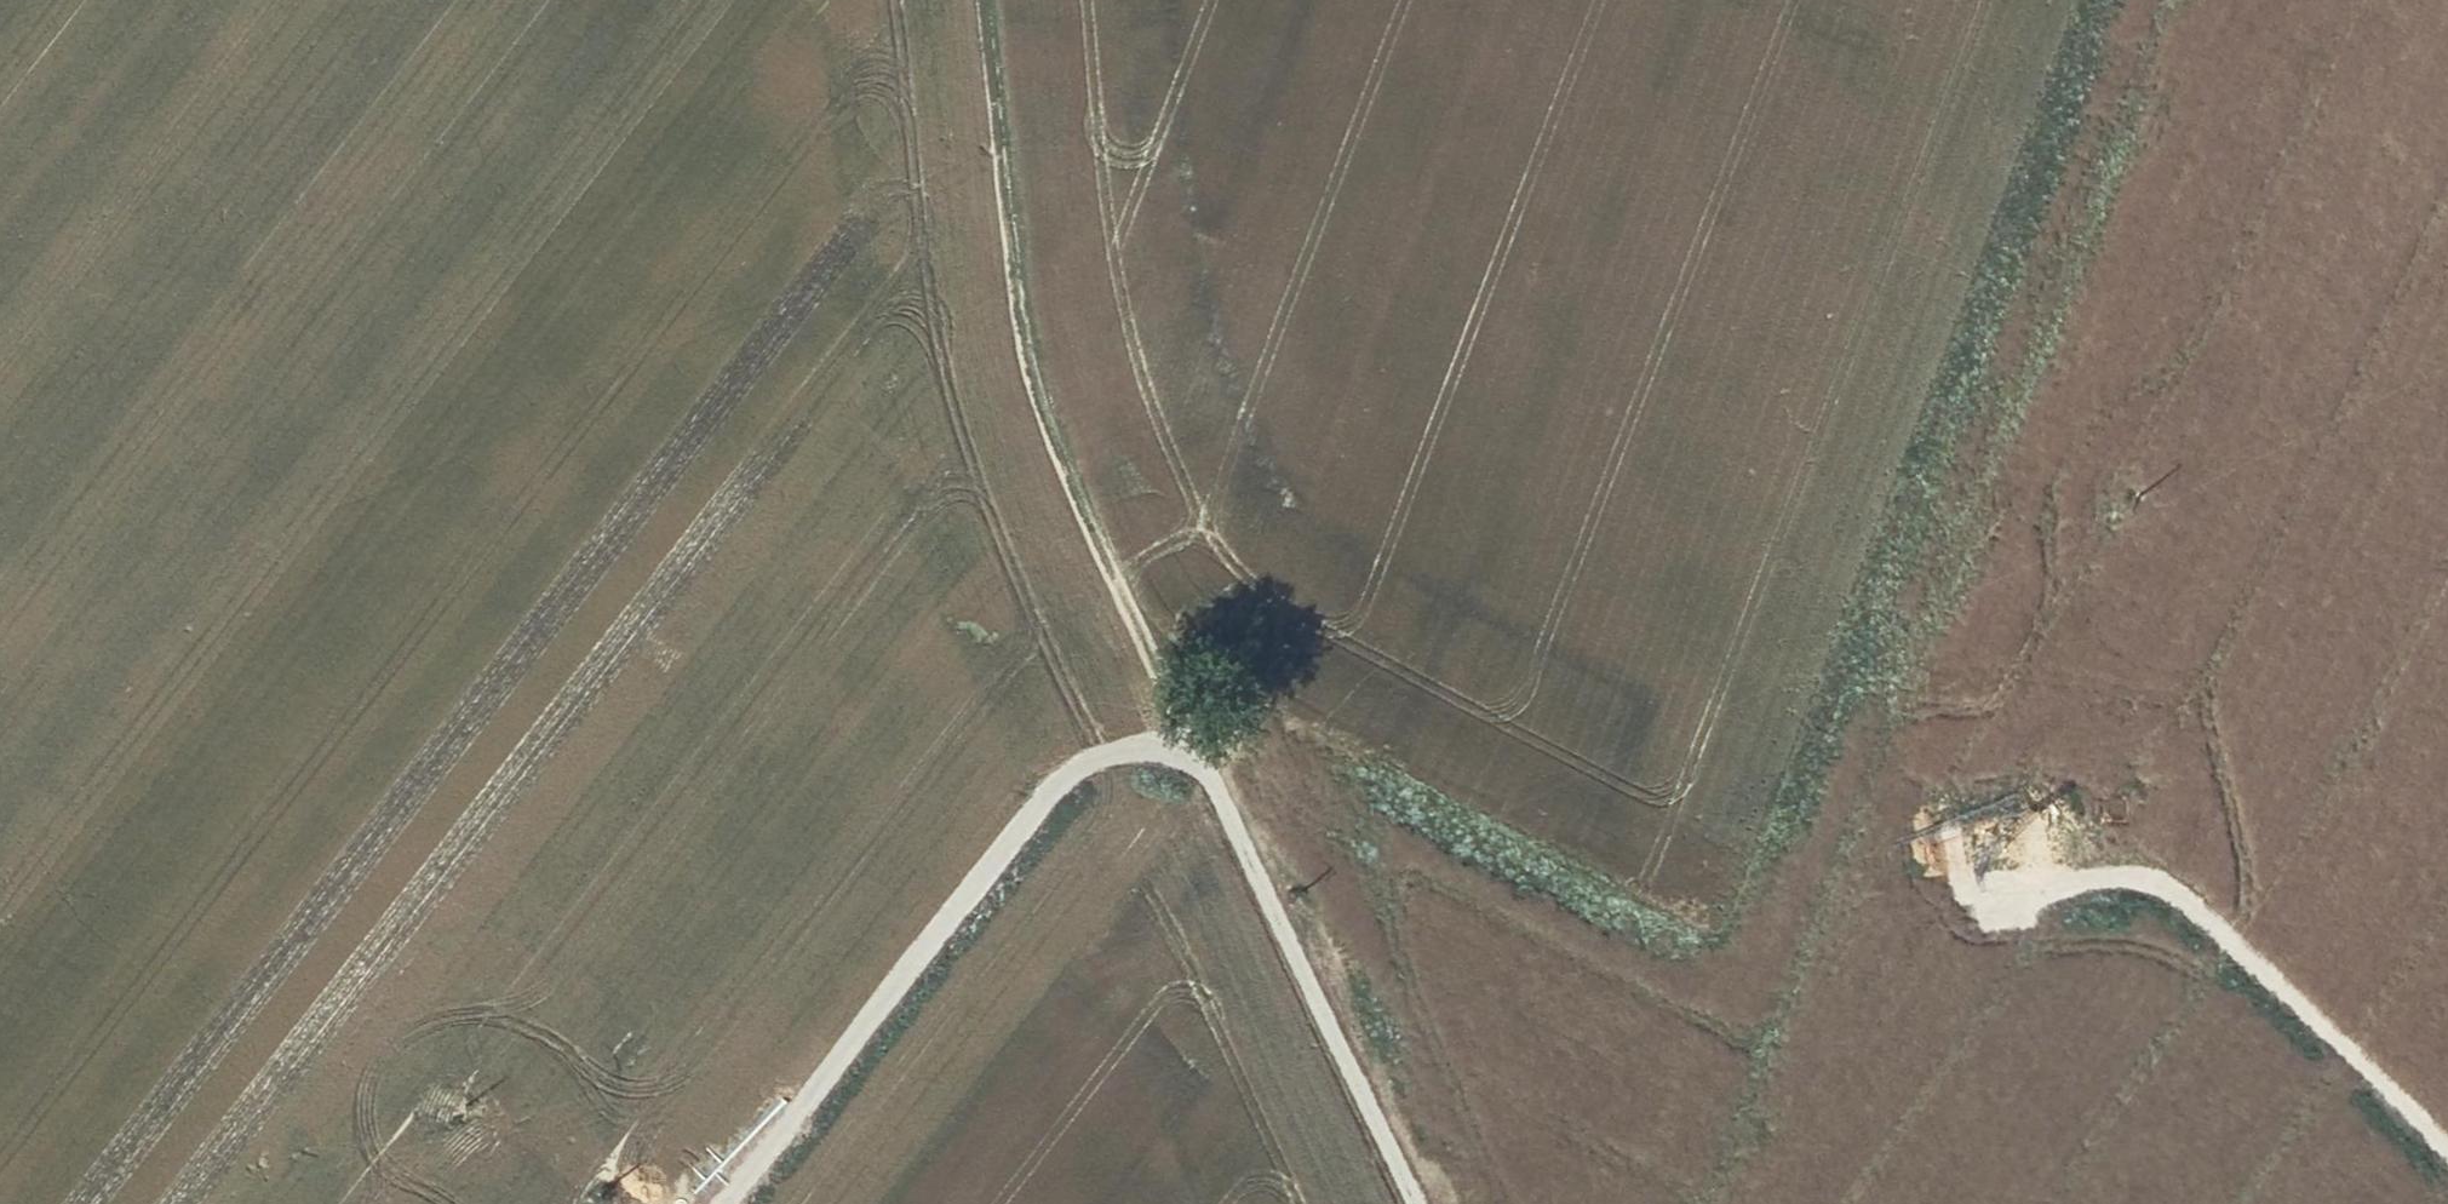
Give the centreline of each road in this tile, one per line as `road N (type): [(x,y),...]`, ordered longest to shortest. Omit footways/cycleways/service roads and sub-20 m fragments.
road 1 (track): [(1413,1203),(1193,746),(1111,758),(1053,785),(718,1203)]
road 2 (track): [(2447,1155),(2155,875),(2007,882)]

